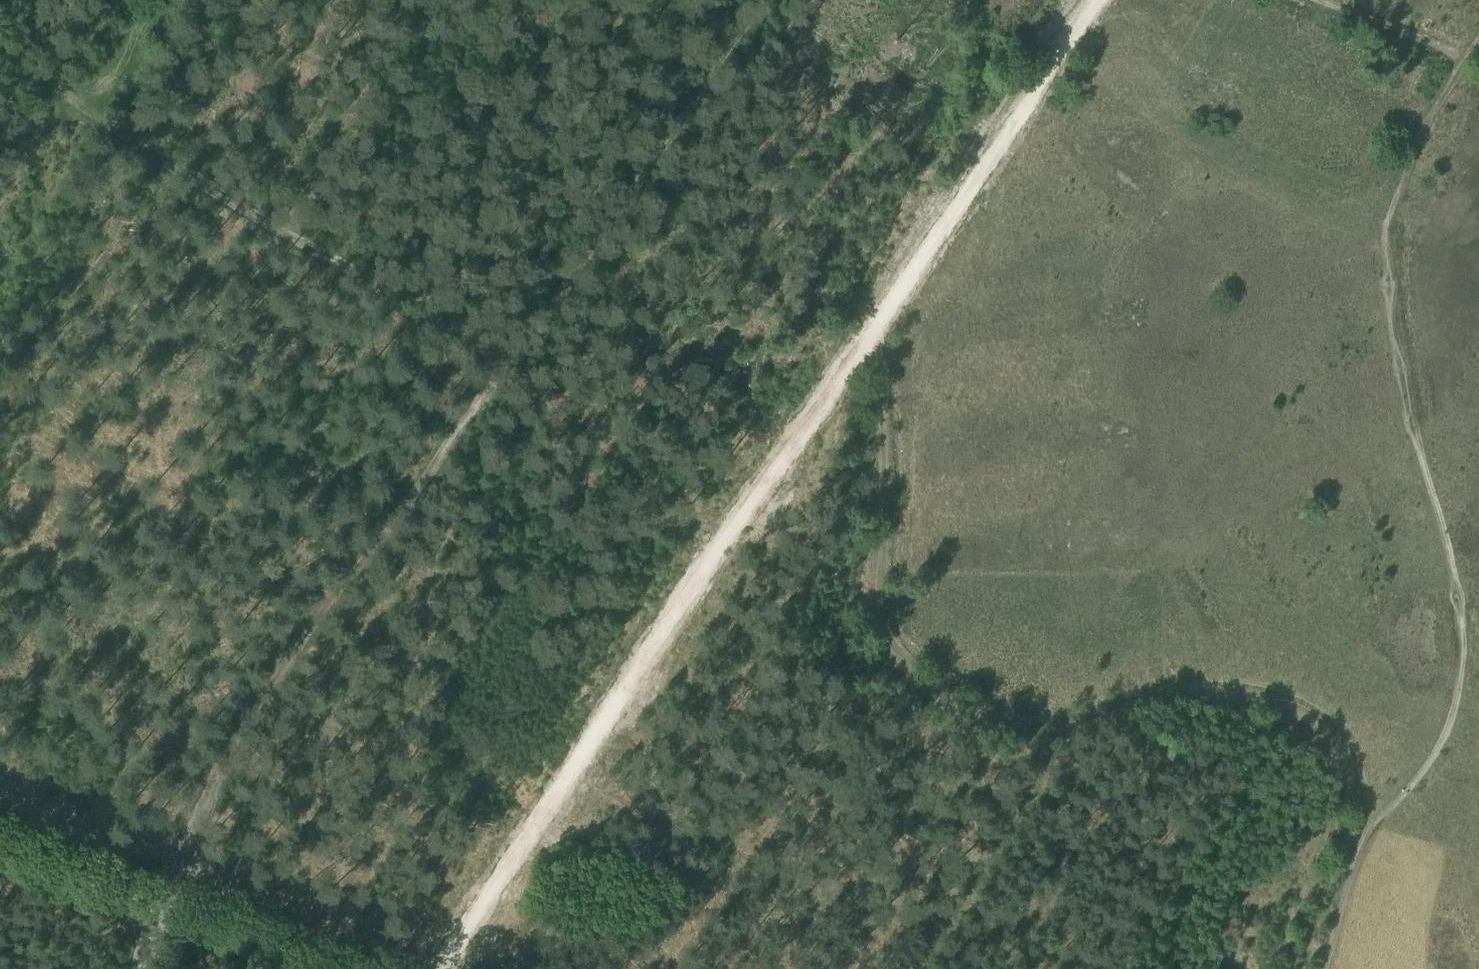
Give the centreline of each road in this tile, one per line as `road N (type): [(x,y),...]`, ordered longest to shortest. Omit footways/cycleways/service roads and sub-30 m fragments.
road 1 (track): [(0,32),(75,106),(508,363),(228,750),(153,910)]
road 2 (track): [(1365,840),(1370,813),(1350,746),(1327,716),(1279,691),(1219,685),(1167,692),(1058,730),(993,716),(920,685),(884,641),(878,324)]
road 3 (track): [(1365,840),(1433,759),(1457,698),(1464,647),(1463,596),(1389,318),(1385,229),(1433,111),(1467,59)]
road 4 (track): [(878,324),(425,968)]
road 5 (track): [(1095,0),(878,324)]
road 6 (track): [(0,852),(322,968)]
road 7 (track): [(153,0),(75,106),(25,155),(0,204)]
road 8 (track): [(1321,0),(1467,59)]
road 9 (track): [(1326,968),(1365,840)]

